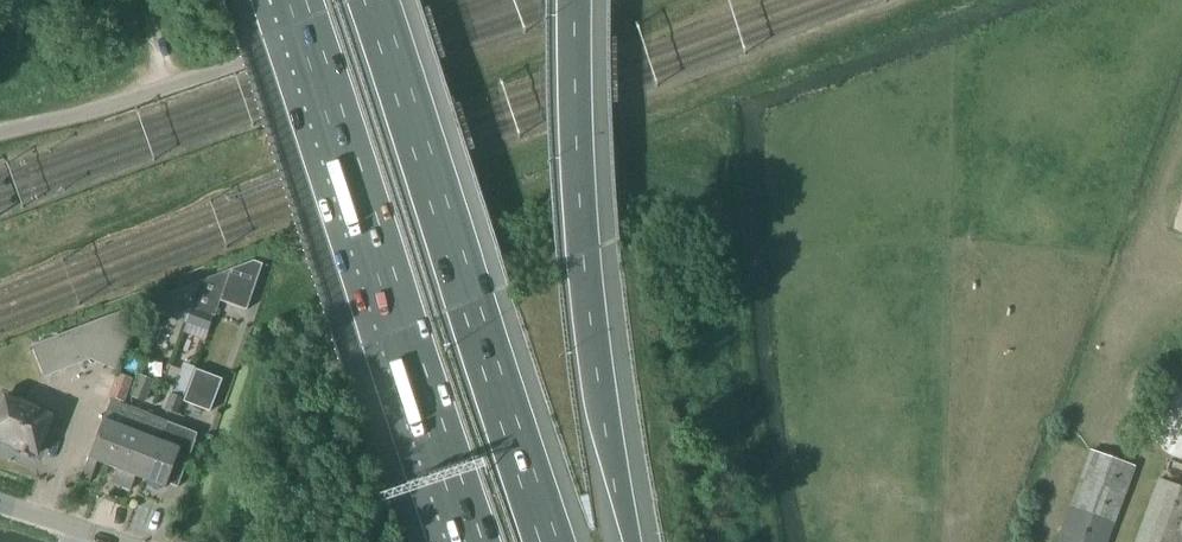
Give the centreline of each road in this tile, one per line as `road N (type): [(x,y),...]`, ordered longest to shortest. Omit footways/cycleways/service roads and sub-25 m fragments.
road 1 (motorway): [(296,0),(475,541)]
road 2 (motorway): [(550,541),(373,0)]
road 3 (motorway): [(634,541),(583,255),(574,0)]
road 4 (unclassified): [(0,133),(230,65),(396,0)]

